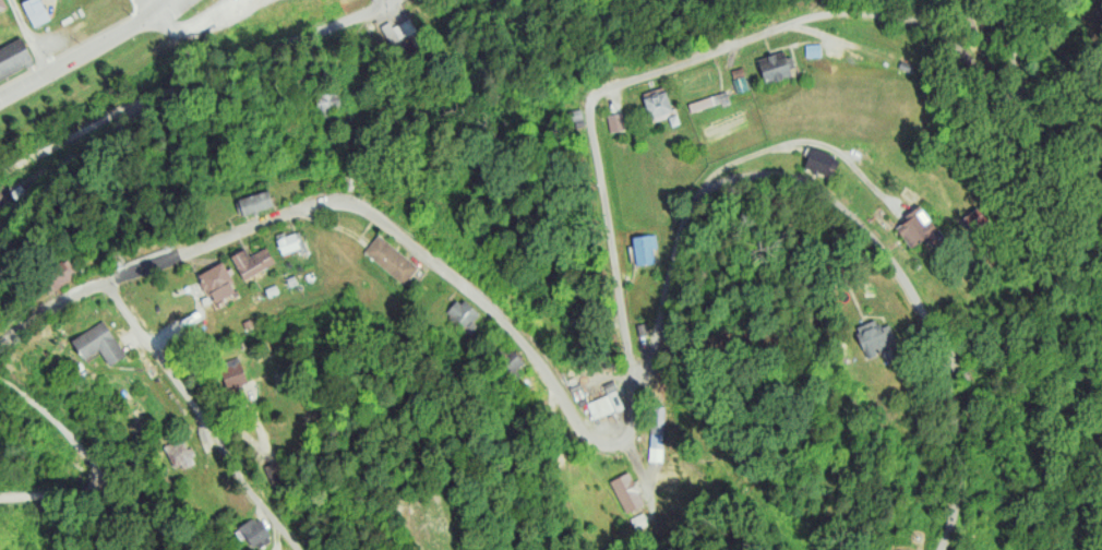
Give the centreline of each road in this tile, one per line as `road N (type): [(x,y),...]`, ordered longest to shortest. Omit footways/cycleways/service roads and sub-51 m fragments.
road 1 (residential): [(579,419),(600,439),(627,439),(687,208),(703,188),(722,176),(825,184),(898,267),(955,358),(978,434),(961,516),(945,549)]
road 2 (residential): [(638,402),(586,115),(595,95),(775,27),(836,13),(917,17),(998,38),(1008,32),(1002,0)]
road 3 (residential): [(0,349),(82,285),(327,201),(356,203),(490,303),(579,419)]
road 4 (residential): [(0,223),(148,101),(387,0)]
road 5 (residential): [(103,278),(299,549)]
road 6 (residential): [(0,497),(84,495),(95,487),(80,447),(0,380)]
road 7 (residential): [(168,0),(0,98)]
road 8 (residential): [(0,176),(111,111),(148,101)]

